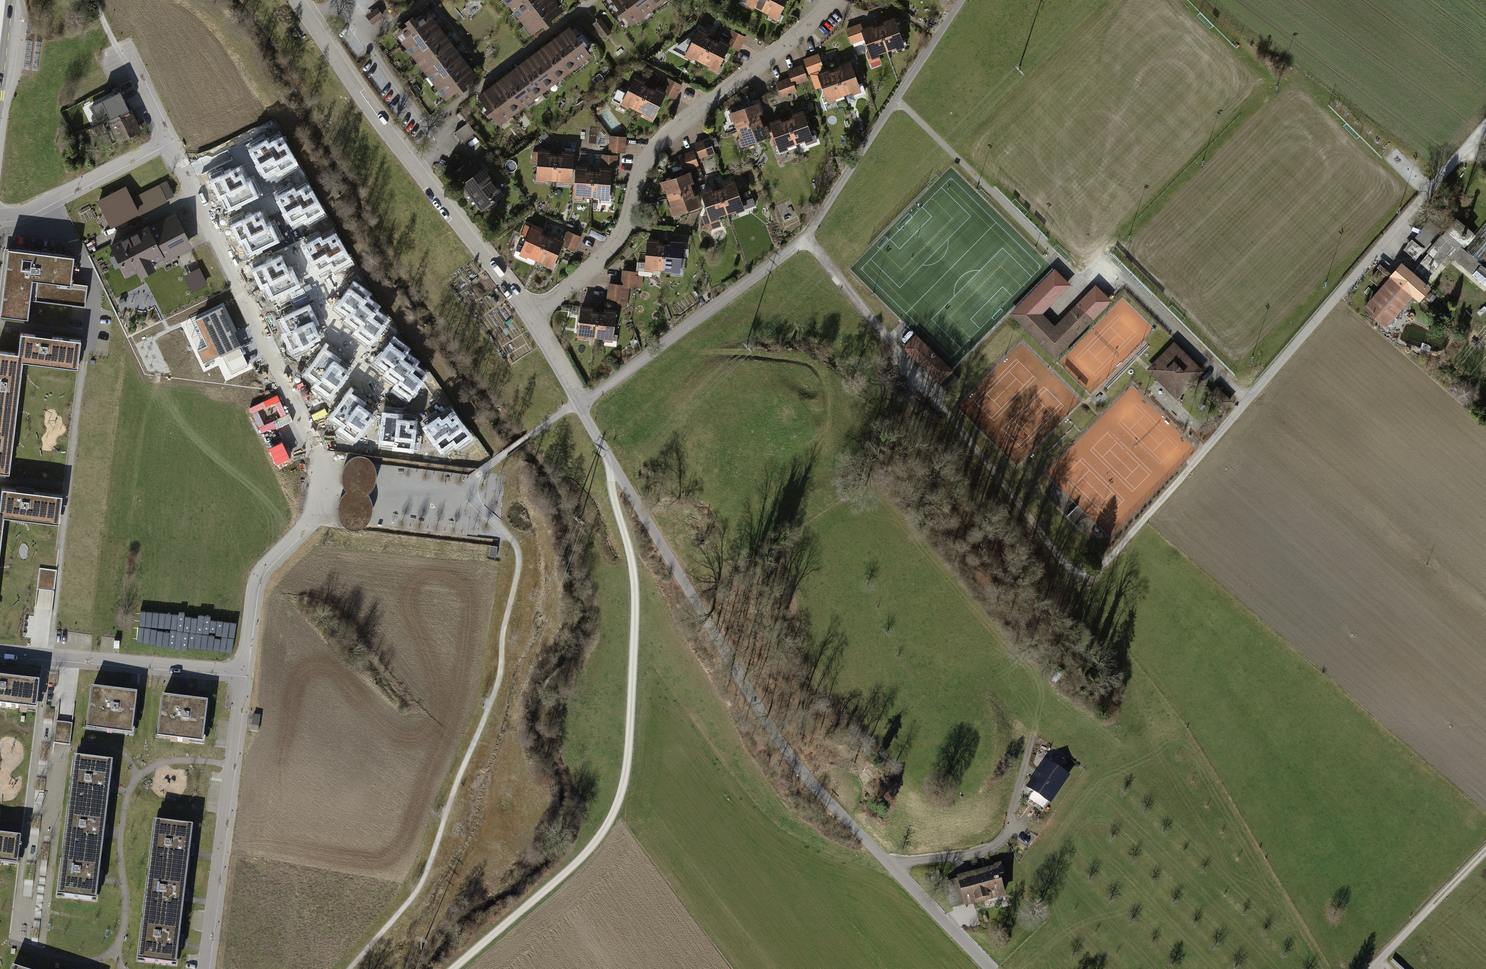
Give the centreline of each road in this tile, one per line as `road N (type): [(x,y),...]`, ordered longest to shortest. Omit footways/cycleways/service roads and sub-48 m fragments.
road 1 (track): [(938,407),(1071,572),(1100,574),(1465,149)]
road 2 (residential): [(580,402),(792,756),(993,968)]
road 3 (track): [(580,402),(474,477),(476,502),(518,547),(502,669),(421,886),(351,968)]
road 4 (residential): [(166,139),(314,450),(307,525),(254,579),(242,670)]
road 5 (track): [(613,462),(636,594),(622,794),(581,861),(455,968)]
road 6 (residential): [(580,402),(807,239),(938,407)]
road 7 (residential): [(530,313),(614,249),(651,159),(683,121),(835,0)]
road 8 (residential): [(296,0),(378,120),(530,313)]
road 9 (residential): [(242,670),(201,968)]
road 10 (track): [(963,0),(807,239)]
road 11 (residential): [(0,649),(242,670)]
road 12 (residential): [(0,214),(24,211),(166,139)]
road 13 (track): [(1372,968),(1485,850)]

